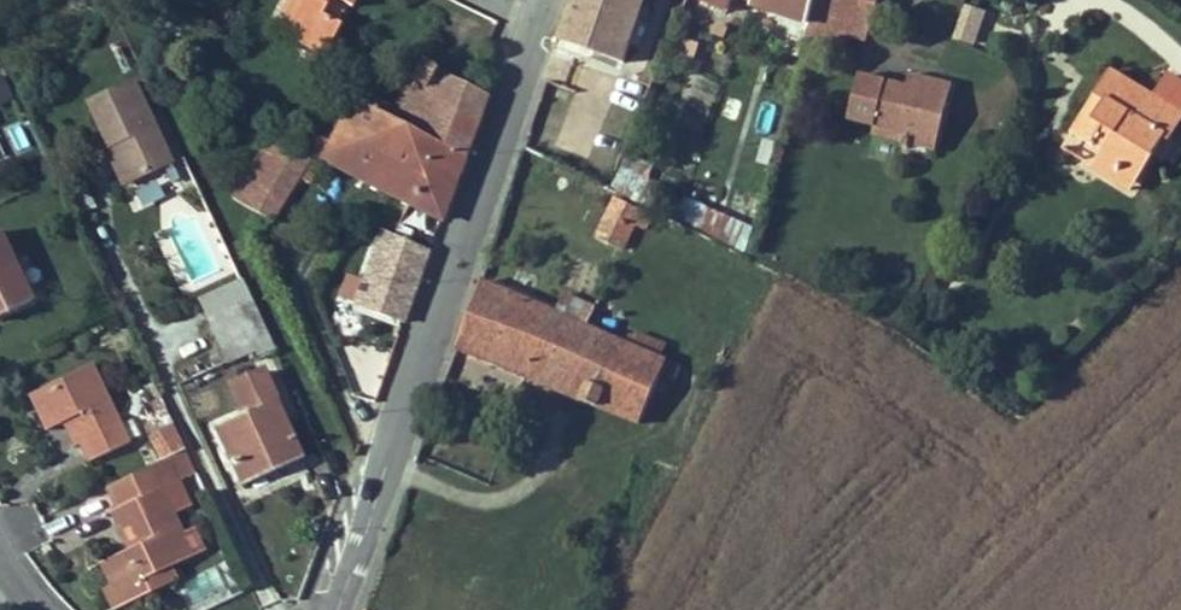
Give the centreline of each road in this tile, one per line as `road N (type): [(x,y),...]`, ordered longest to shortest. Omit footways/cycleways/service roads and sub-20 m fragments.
road 1 (tertiary): [(330,609),(538,22)]

